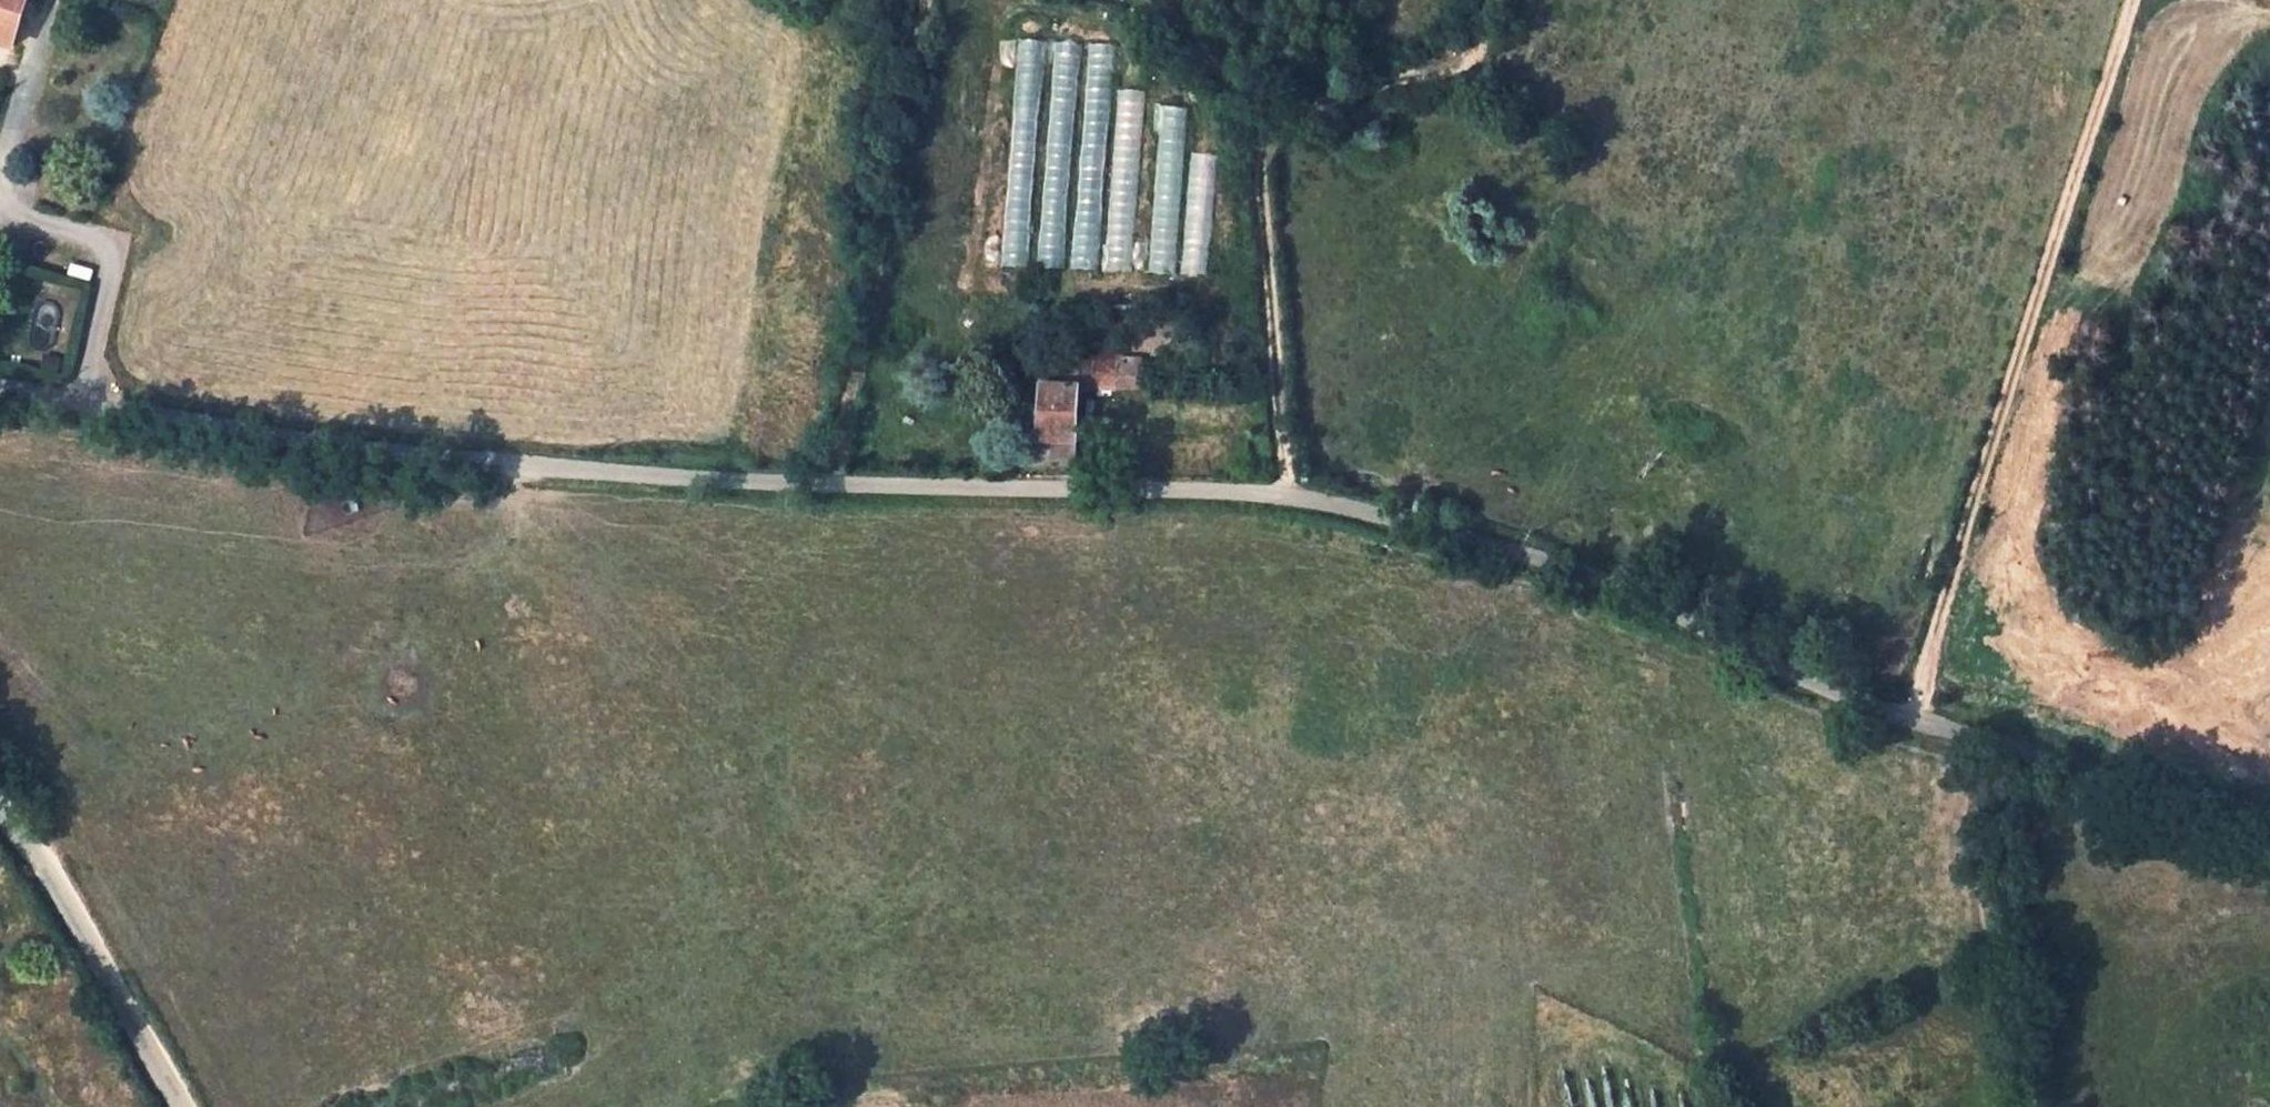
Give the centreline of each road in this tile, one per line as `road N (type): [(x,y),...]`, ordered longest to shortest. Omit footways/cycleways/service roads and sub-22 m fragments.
road 1 (unclassified): [(1909,717),(1792,675),(1586,576),(1484,540),(1287,494),(549,469),(313,446),(0,390)]
road 2 (unclassified): [(1909,717),(1951,606),(2138,0)]
road 3 (track): [(1493,0),(1483,58),(1269,126),(1262,178),(1287,494)]
road 4 (unclassified): [(2269,816),(2227,812),(2090,777),(1909,717)]
road 5 (unclassified): [(182,1106),(36,850),(0,810)]

